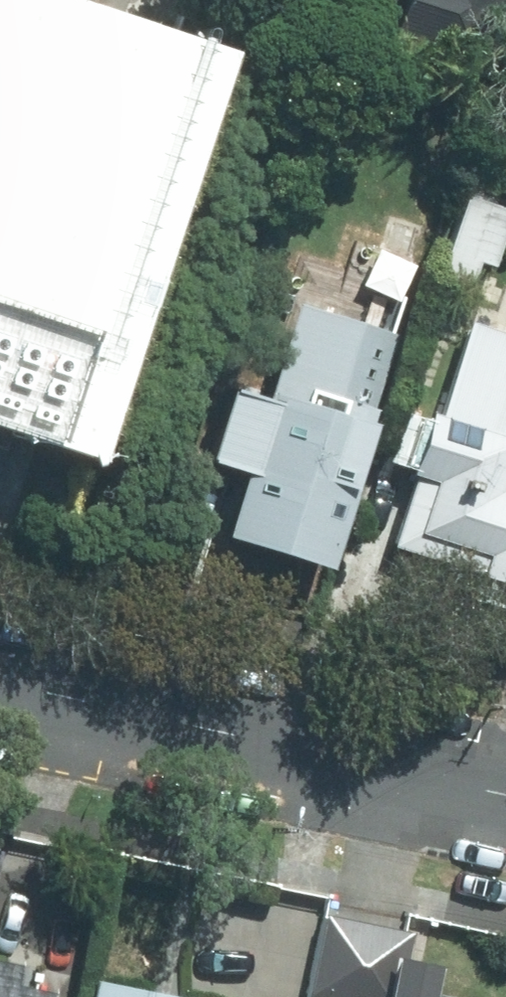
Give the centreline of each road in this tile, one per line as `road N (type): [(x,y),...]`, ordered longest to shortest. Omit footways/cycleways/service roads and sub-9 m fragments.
road 1 (residential): [(0,678),(505,790)]

